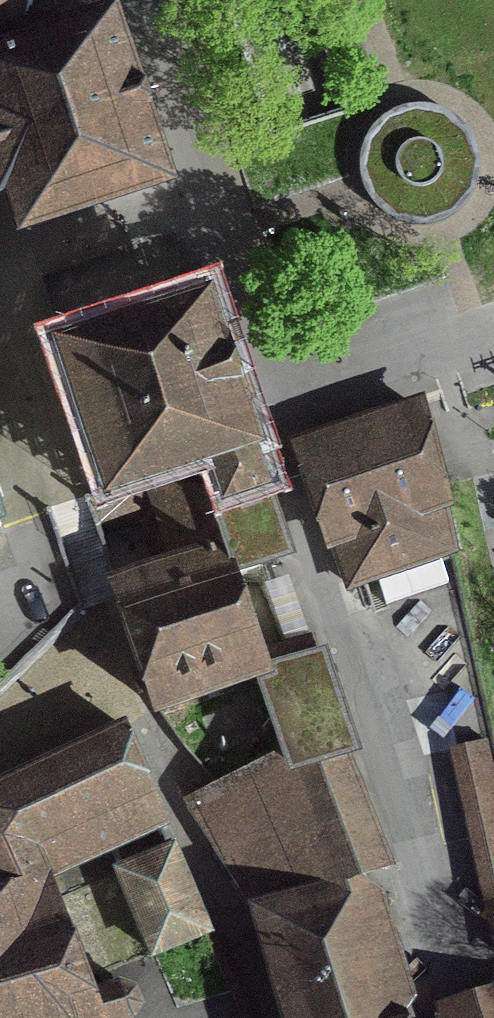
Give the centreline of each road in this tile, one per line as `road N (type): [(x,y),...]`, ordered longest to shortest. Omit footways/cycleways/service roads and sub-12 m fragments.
road 1 (residential): [(107,646),(234,944),(258,1017)]
road 2 (residential): [(0,743),(107,646)]

